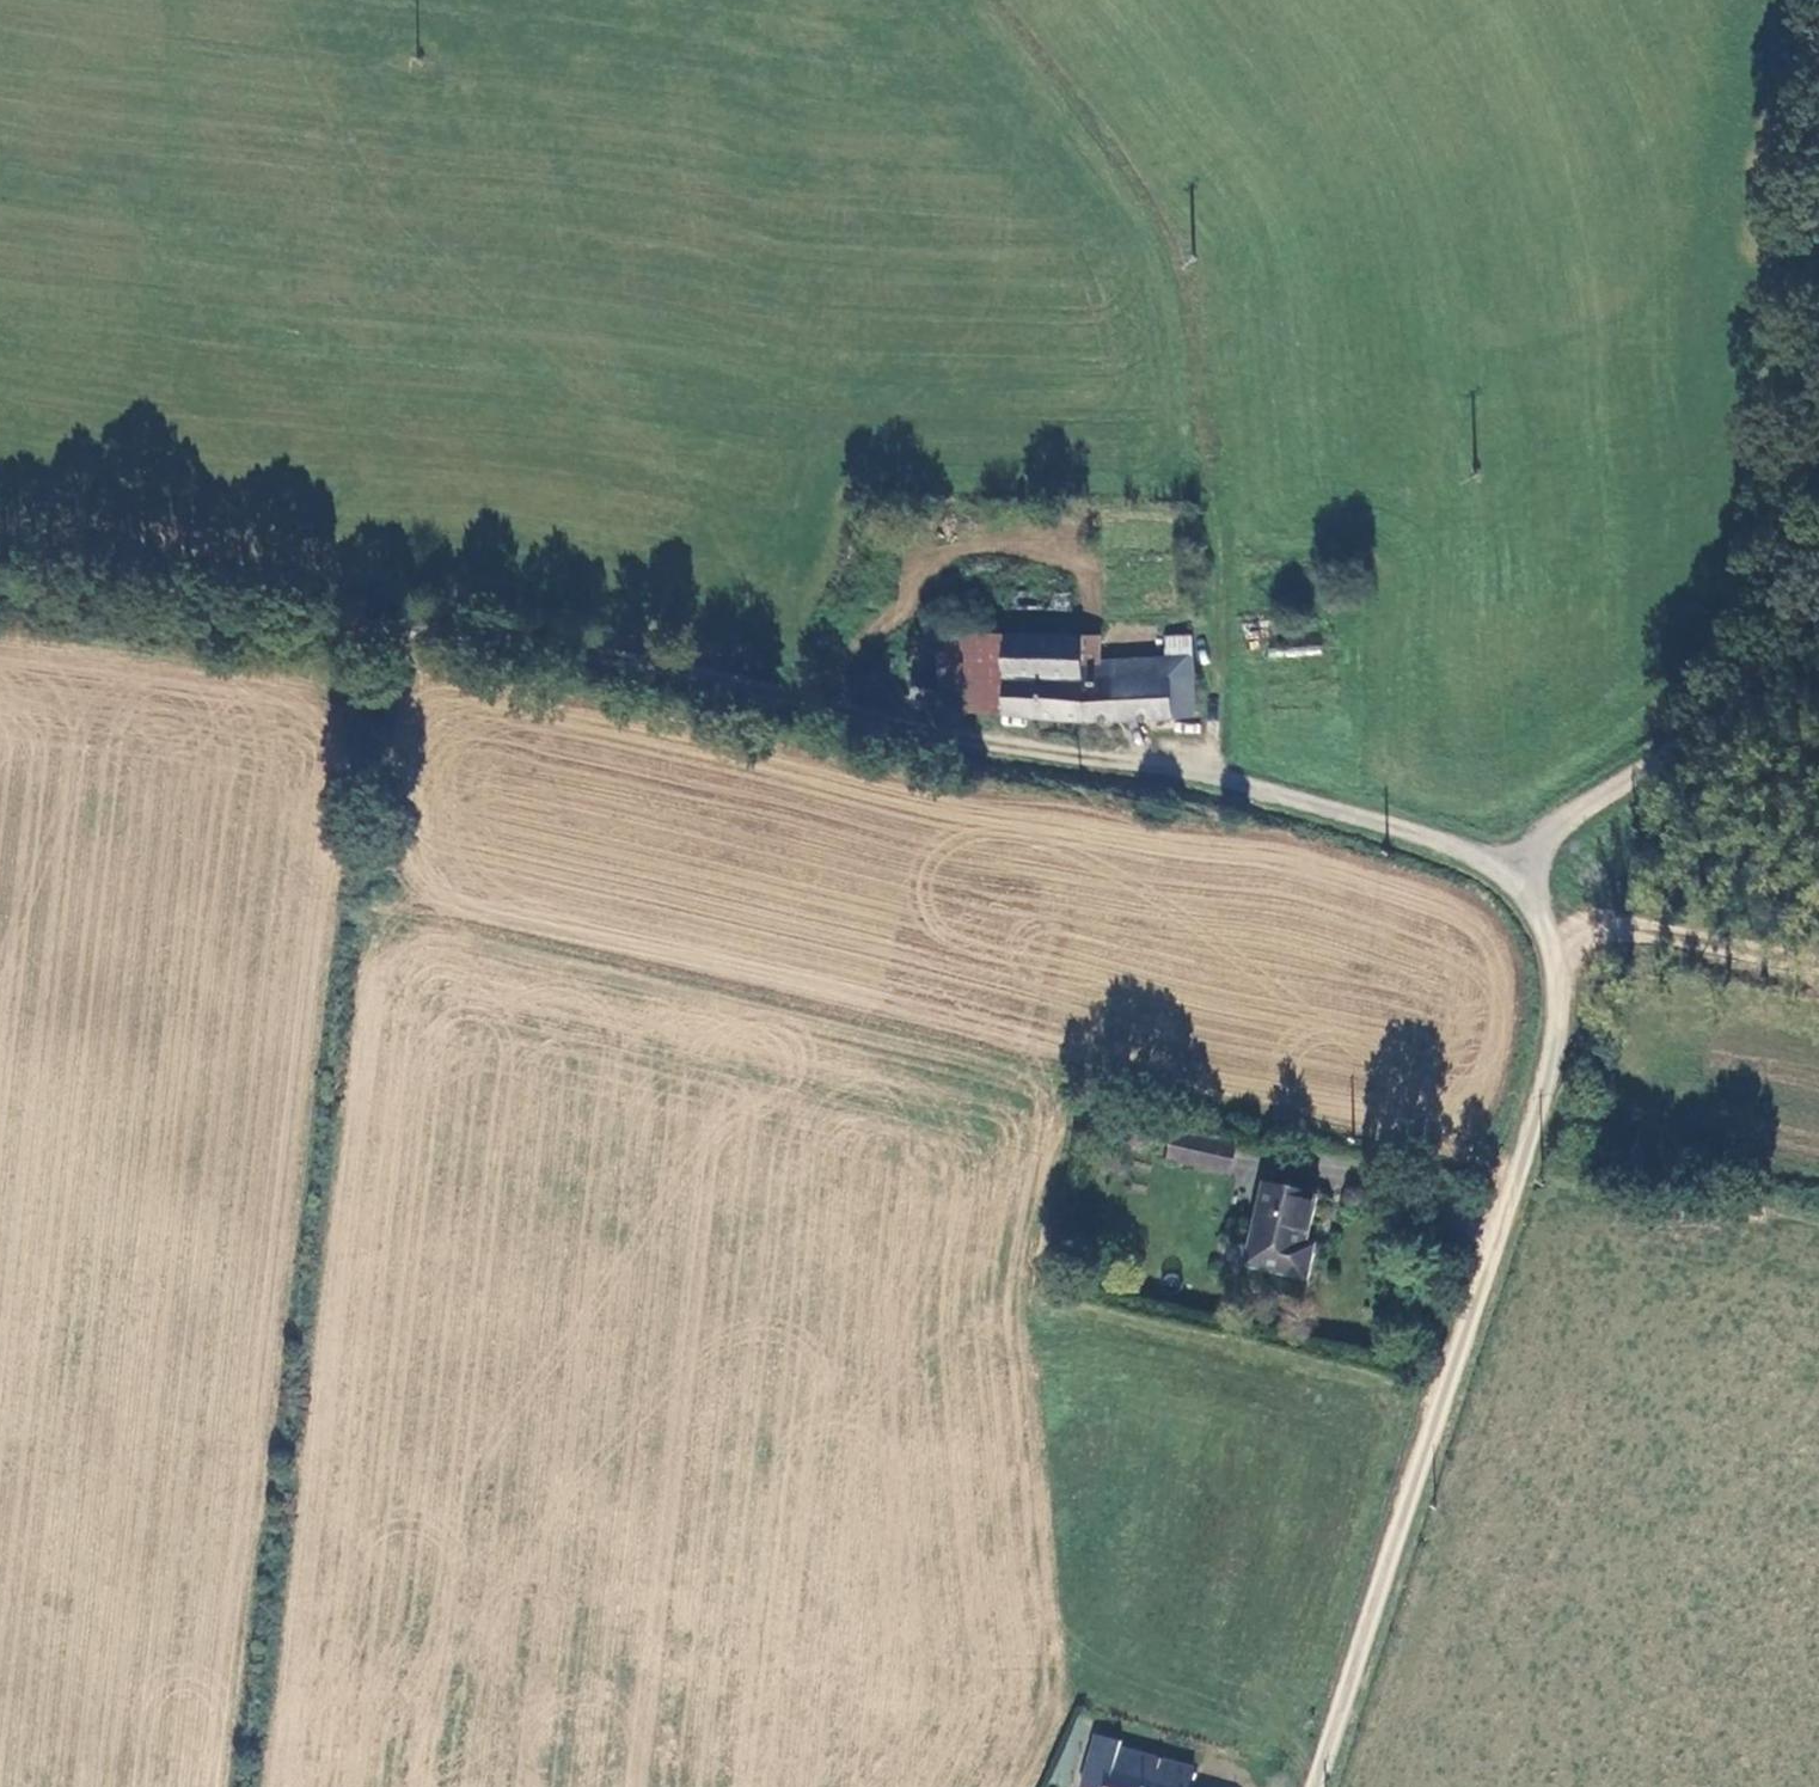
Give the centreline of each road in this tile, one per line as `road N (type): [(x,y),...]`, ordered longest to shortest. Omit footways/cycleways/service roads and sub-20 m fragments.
road 1 (track): [(0,583),(505,639),(1030,749),(1269,784),(1521,880)]
road 2 (unclassified): [(1316,1786),(1550,1059),(1550,934),(1521,880)]
road 3 (track): [(1818,693),(1578,805),(1521,880)]
road 4 (track): [(1776,711),(1818,396)]
road 5 (track): [(1818,968),(1722,955),(1521,880)]

